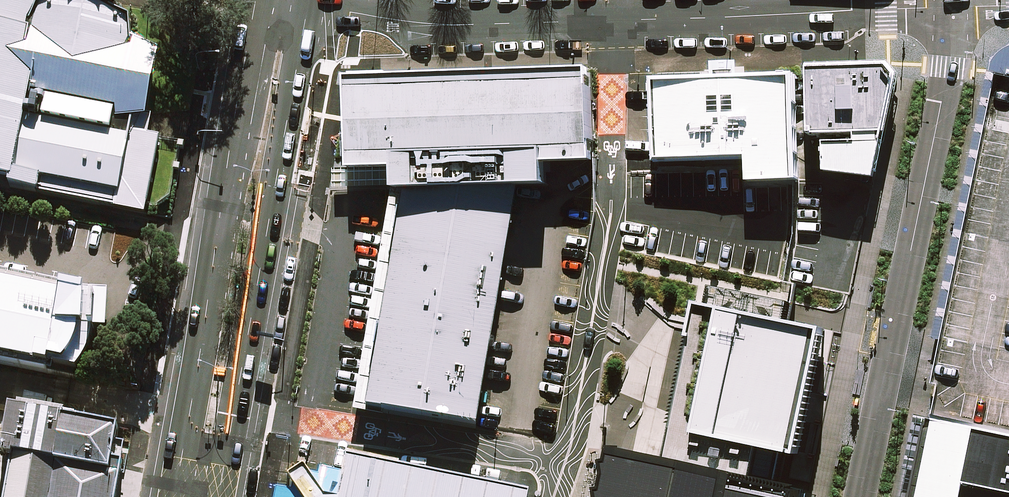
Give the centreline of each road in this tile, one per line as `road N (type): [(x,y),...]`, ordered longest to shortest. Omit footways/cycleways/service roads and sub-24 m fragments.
road 1 (unclassified): [(951,9),(449,26),(309,2)]
road 2 (secondary): [(172,496),(264,0)]
road 3 (secondary): [(309,2),(219,496)]
road 4 (tertiary): [(860,496),(949,68),(951,9)]

